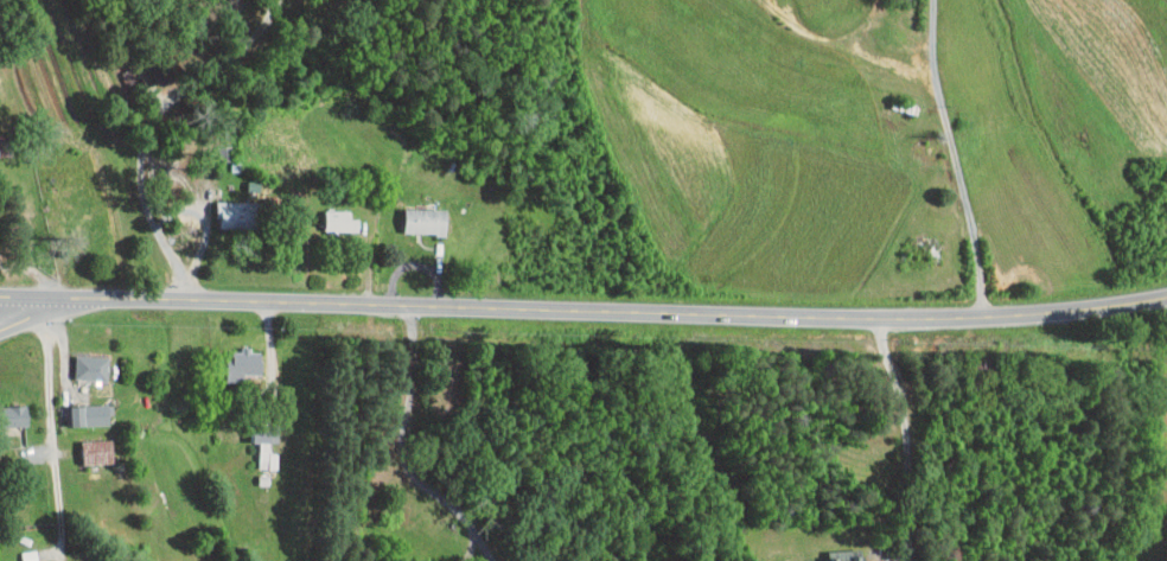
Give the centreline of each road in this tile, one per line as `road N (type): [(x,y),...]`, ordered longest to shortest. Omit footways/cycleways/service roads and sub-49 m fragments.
road 1 (primary): [(0,296),(829,318),(981,317),(1166,297)]
road 2 (residential): [(981,317),(978,249),(930,64),(938,0)]

